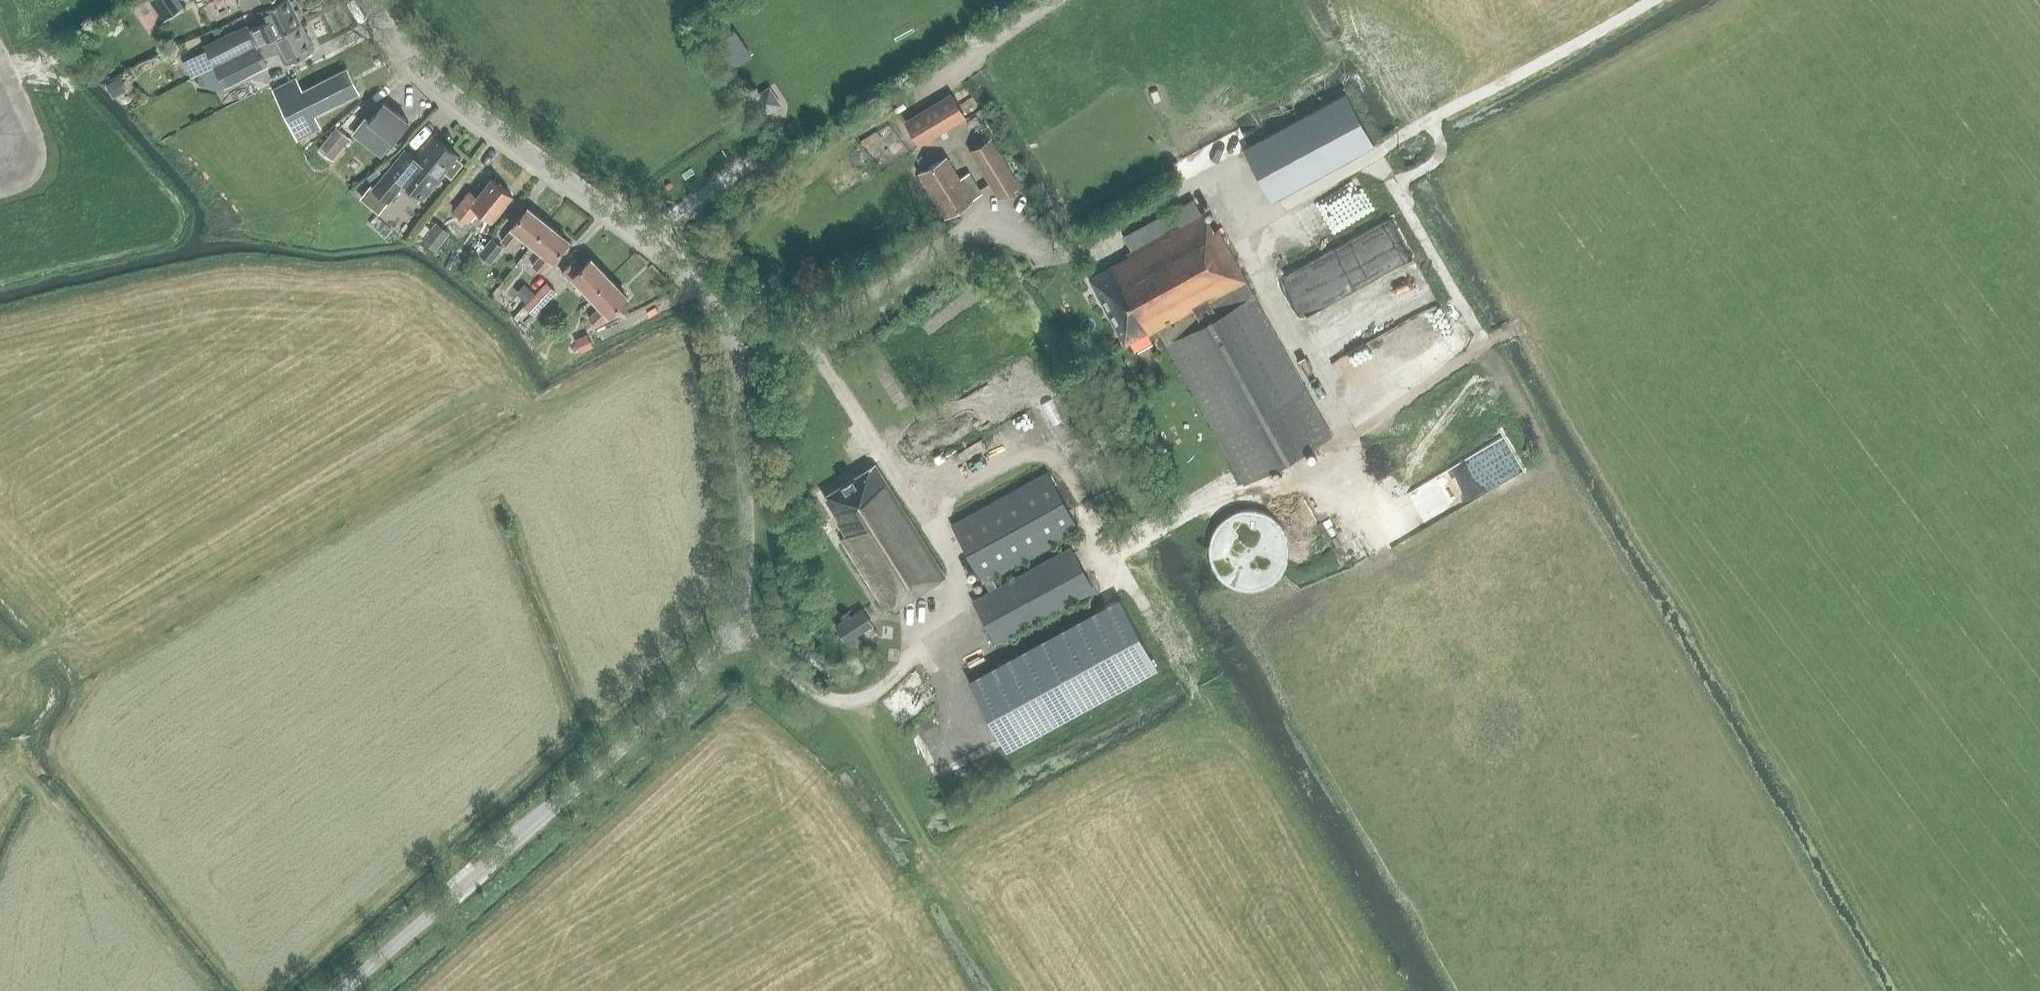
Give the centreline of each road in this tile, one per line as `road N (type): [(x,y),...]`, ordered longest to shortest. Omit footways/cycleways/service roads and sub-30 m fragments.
road 1 (unclassified): [(343,990),(681,692),(732,628),(748,520),(728,335)]
road 2 (unclassified): [(728,335),(834,317),(963,231),(1056,254),(1210,179)]
road 3 (unclassified): [(728,335),(695,278),(429,75),(369,0)]
road 4 (track): [(1242,233),(1652,0)]
road 5 (track): [(1374,155),(1485,345),(1357,432),(1341,414)]
road 6 (track): [(0,56),(34,150),(27,175),(0,192)]

